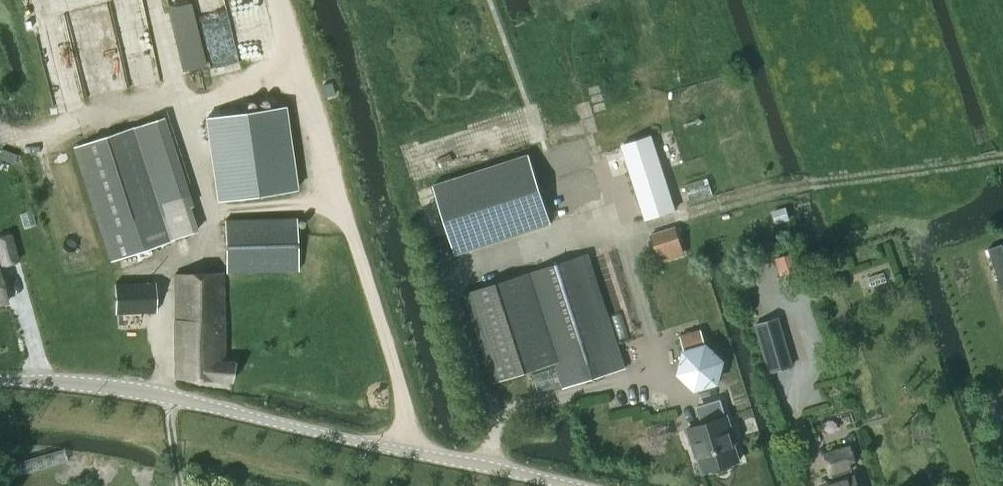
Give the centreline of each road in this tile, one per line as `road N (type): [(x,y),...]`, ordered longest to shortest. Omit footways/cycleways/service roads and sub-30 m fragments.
road 1 (tertiary): [(0,380),(138,390),(570,485)]

